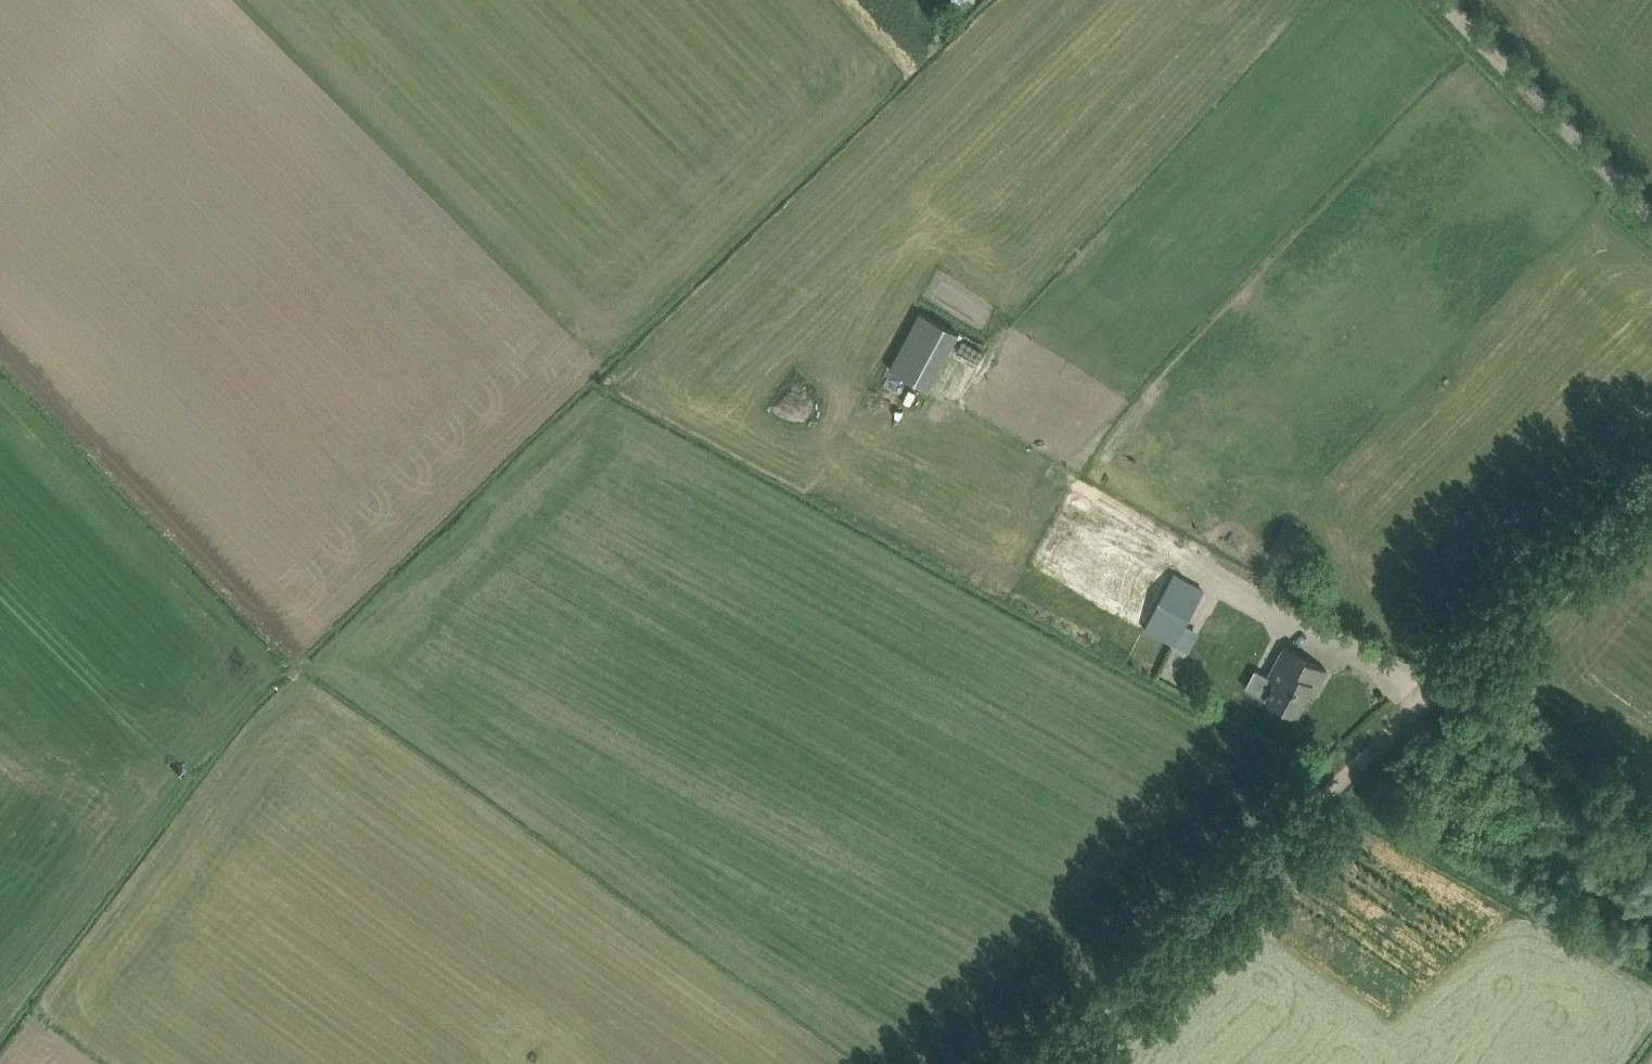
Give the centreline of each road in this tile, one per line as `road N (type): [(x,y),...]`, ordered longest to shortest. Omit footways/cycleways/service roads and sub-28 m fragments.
road 1 (track): [(1038,1063),(1651,473)]
road 2 (track): [(1651,217),(1436,0)]

